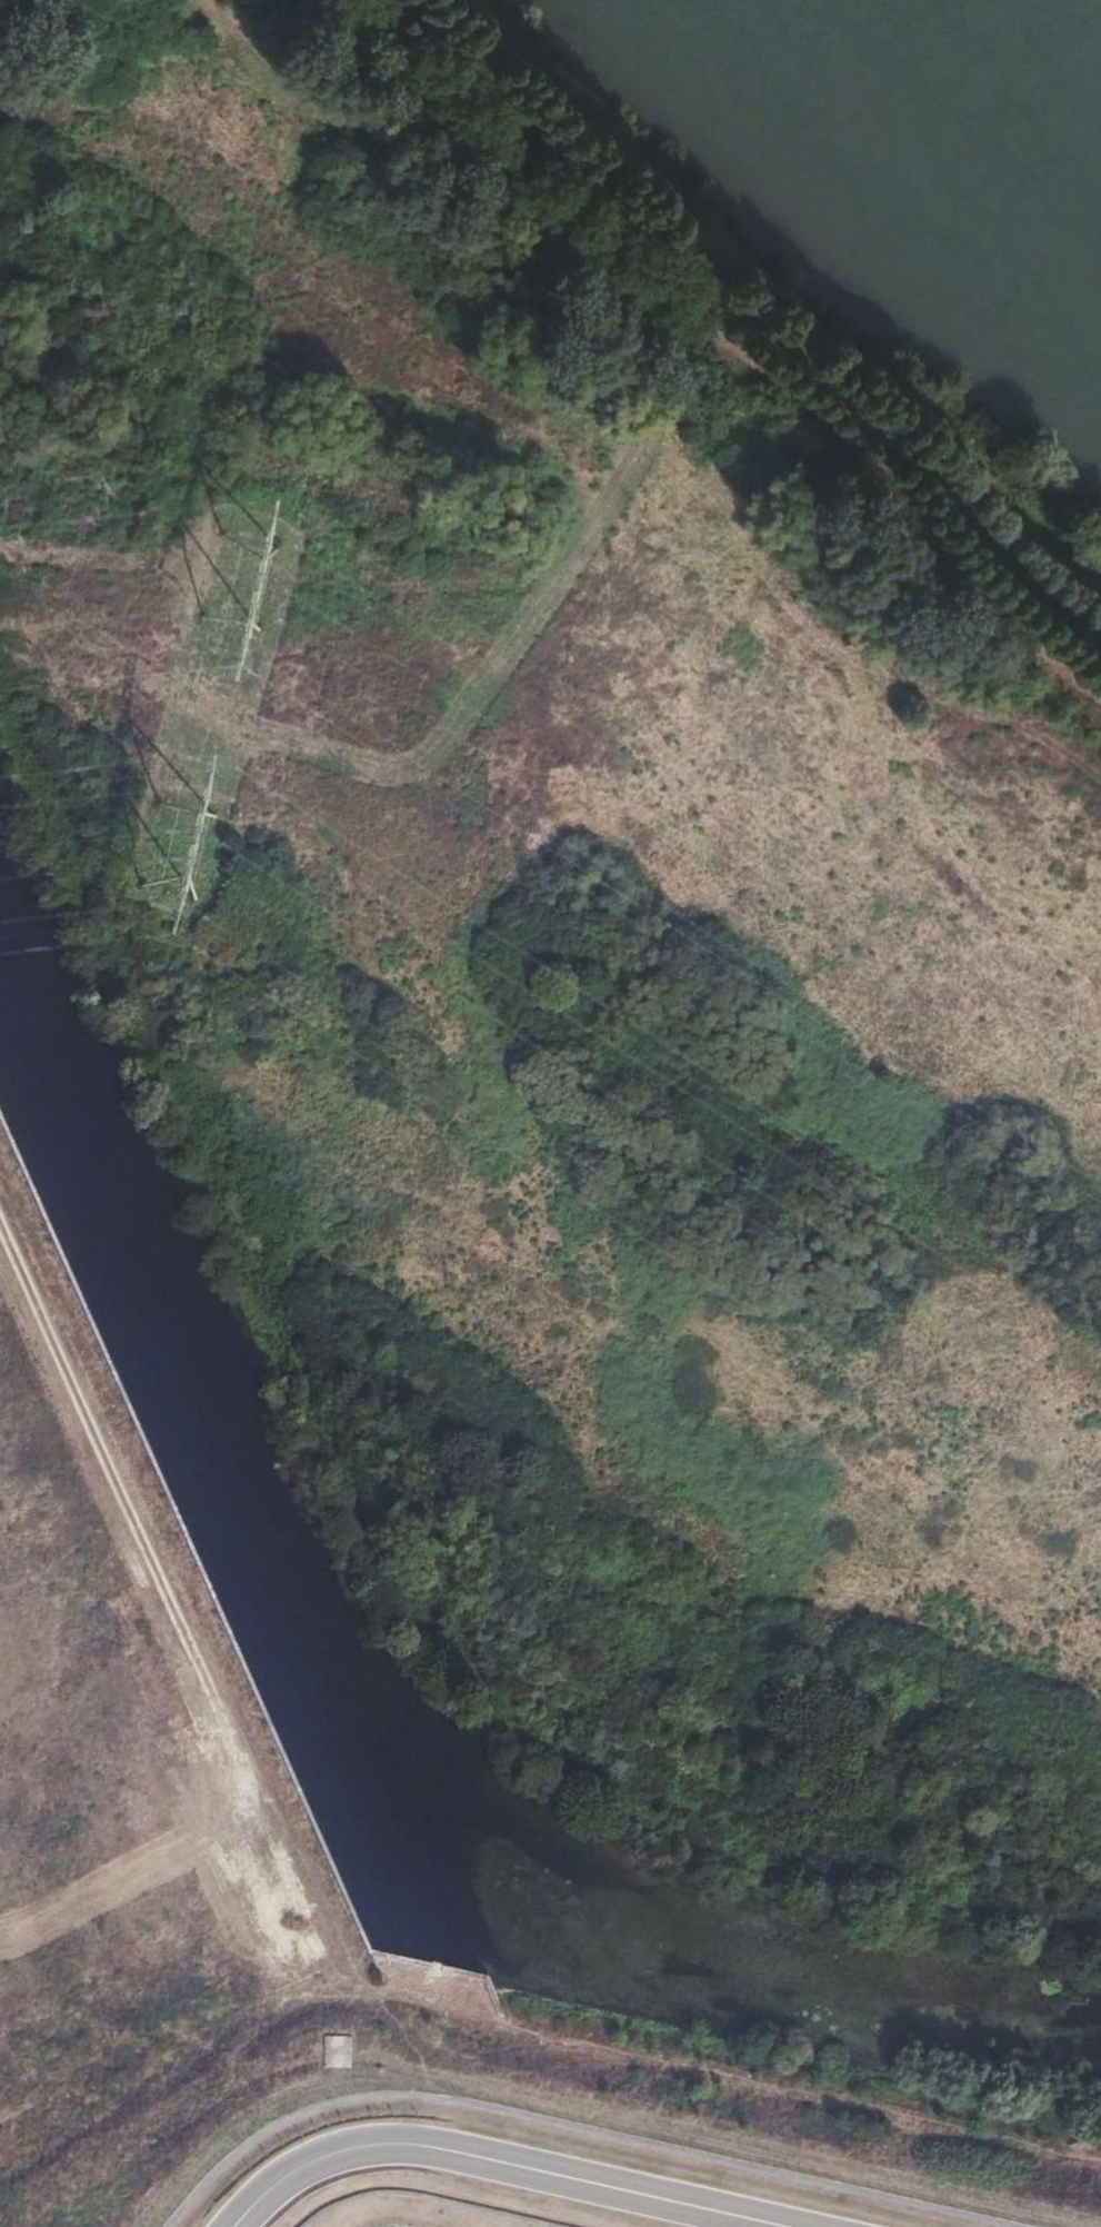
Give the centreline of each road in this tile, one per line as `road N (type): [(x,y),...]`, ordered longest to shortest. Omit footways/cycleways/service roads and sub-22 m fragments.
road 1 (unclassified): [(781,2226),(435,2148),(331,2158),(296,2170),(230,2226)]

